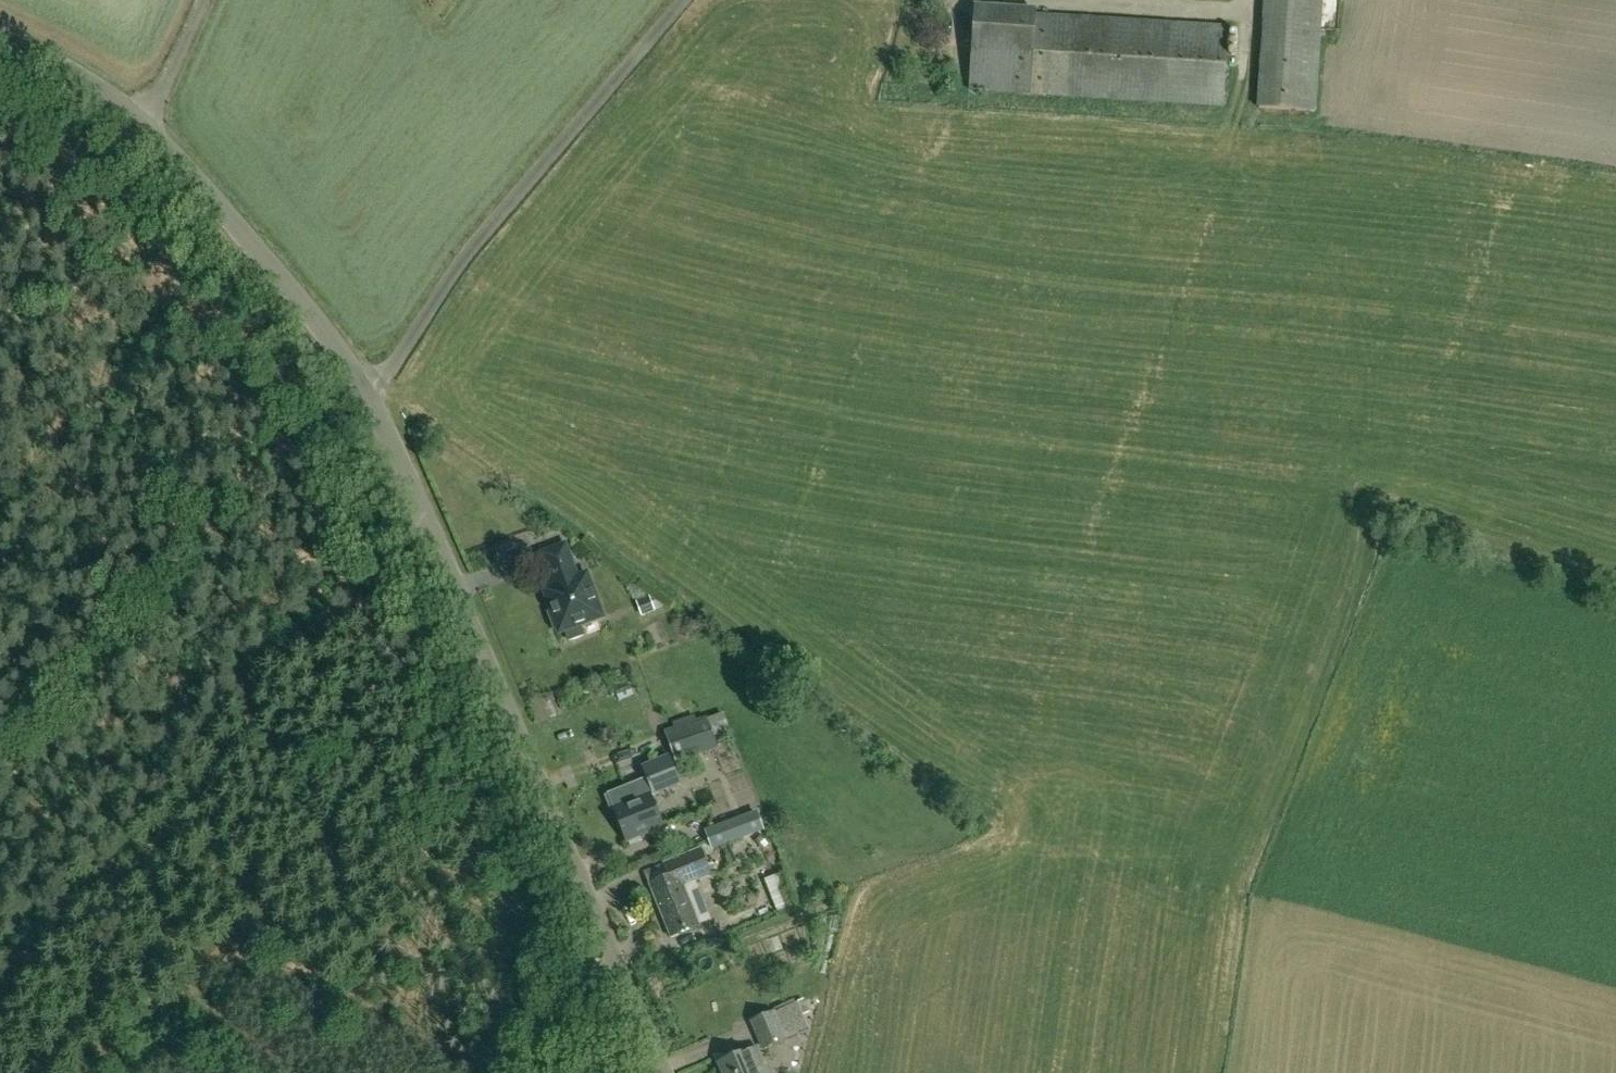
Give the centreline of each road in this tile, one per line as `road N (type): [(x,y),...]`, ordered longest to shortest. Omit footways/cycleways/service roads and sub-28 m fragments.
road 1 (tertiary): [(663,1072),(370,386),(165,147),(76,79),(0,42)]

